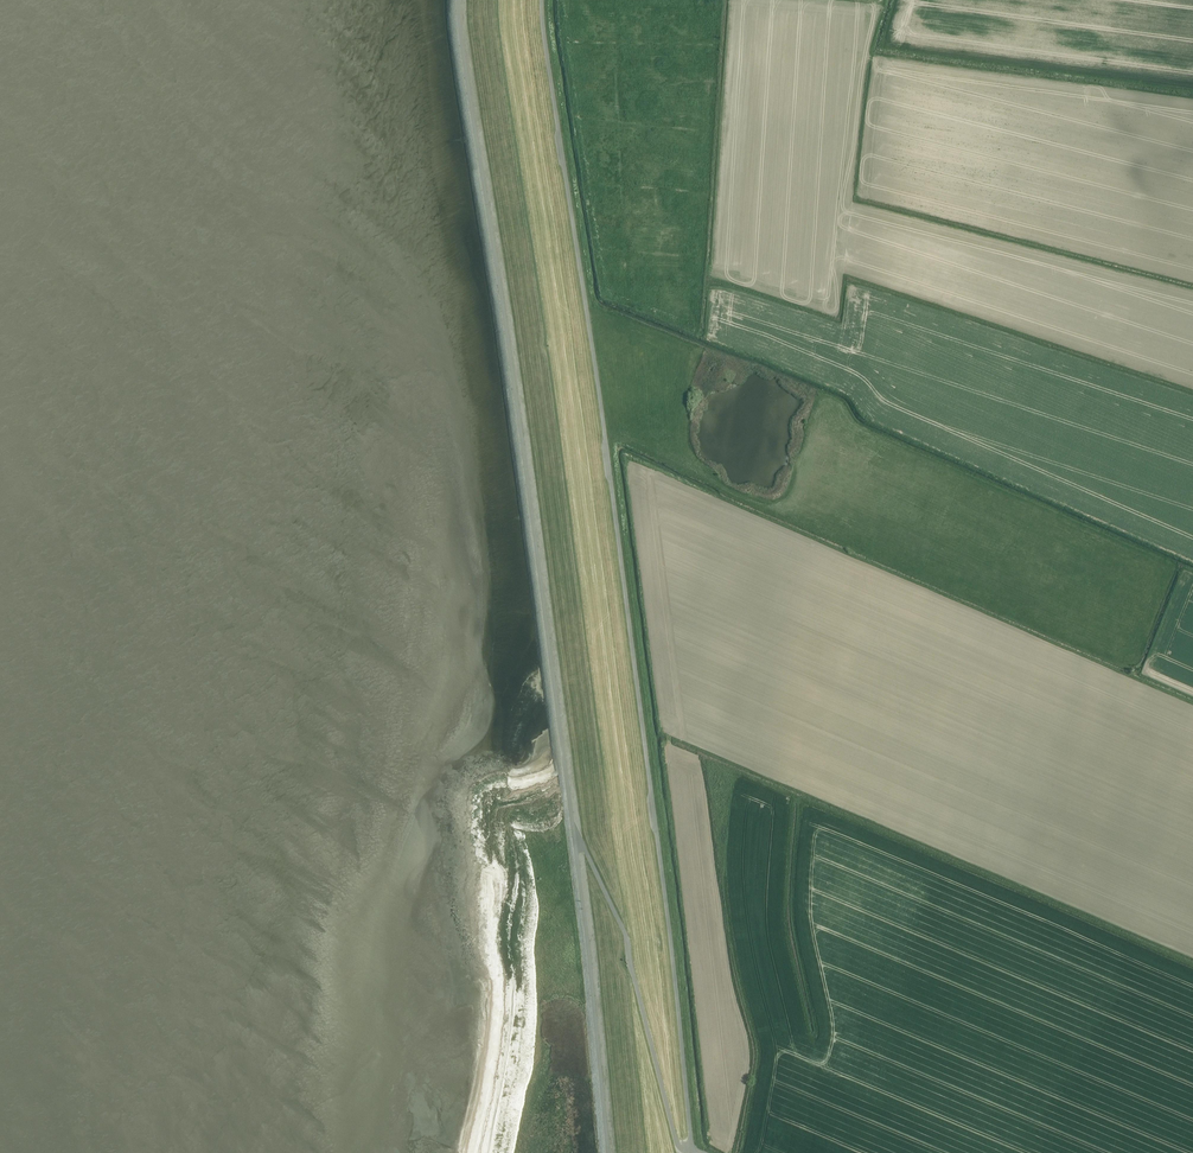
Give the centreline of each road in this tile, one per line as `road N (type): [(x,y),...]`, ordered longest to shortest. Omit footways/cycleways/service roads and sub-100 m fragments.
road 1 (track): [(692,1152),(642,710),(542,0)]
road 2 (track): [(459,0),(576,824),(607,1152)]
road 3 (track): [(576,824),(644,982),(677,1150),(692,1151)]

